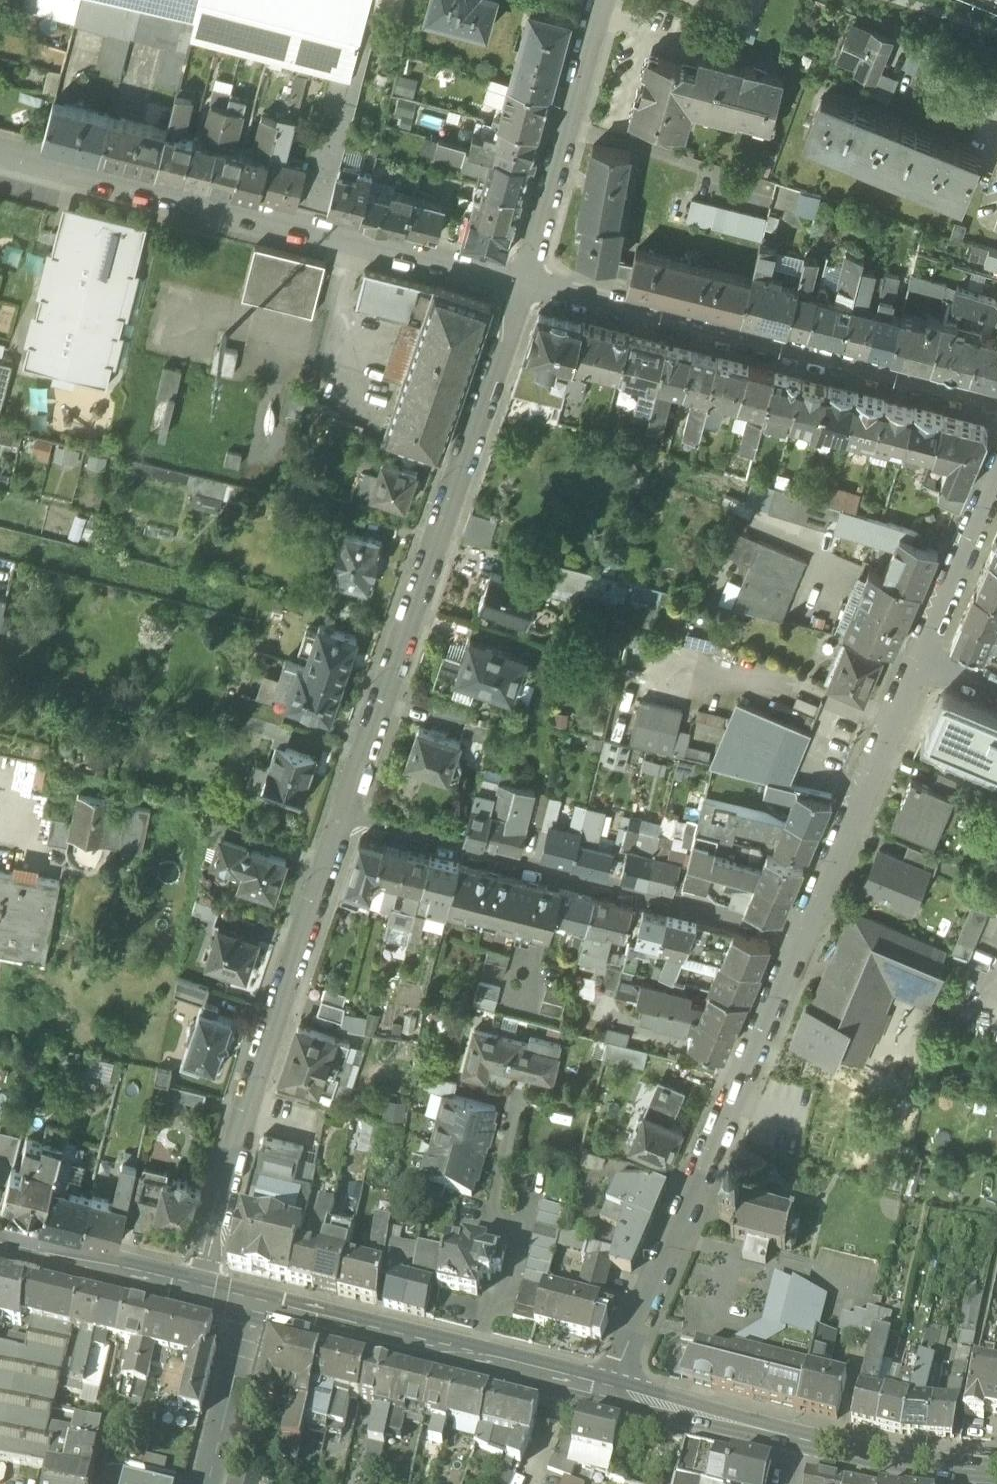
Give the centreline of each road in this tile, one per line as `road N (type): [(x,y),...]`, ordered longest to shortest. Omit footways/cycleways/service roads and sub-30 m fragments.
road 1 (residential): [(340,818),(518,286)]
road 2 (residential): [(0,151),(518,286)]
road 3 (residential): [(609,1395),(805,935)]
road 4 (residential): [(206,1296),(254,1083),(340,818)]
road 5 (residential): [(518,286),(996,408)]
road 6 (residential): [(340,818),(805,935)]
road 7 (secondary): [(253,1308),(609,1395)]
road 8 (residential): [(805,935),(934,660)]
road 9 (residential): [(518,286),(603,0)]
road 10 (secondary): [(0,1243),(206,1296)]
road 11 (secondary): [(800,1441),(903,1465),(996,1475)]
road 12 (secondary): [(609,1395),(800,1441)]
road 13 (residential): [(253,1308),(210,1483)]
road 14 (residential): [(934,660),(996,501)]

